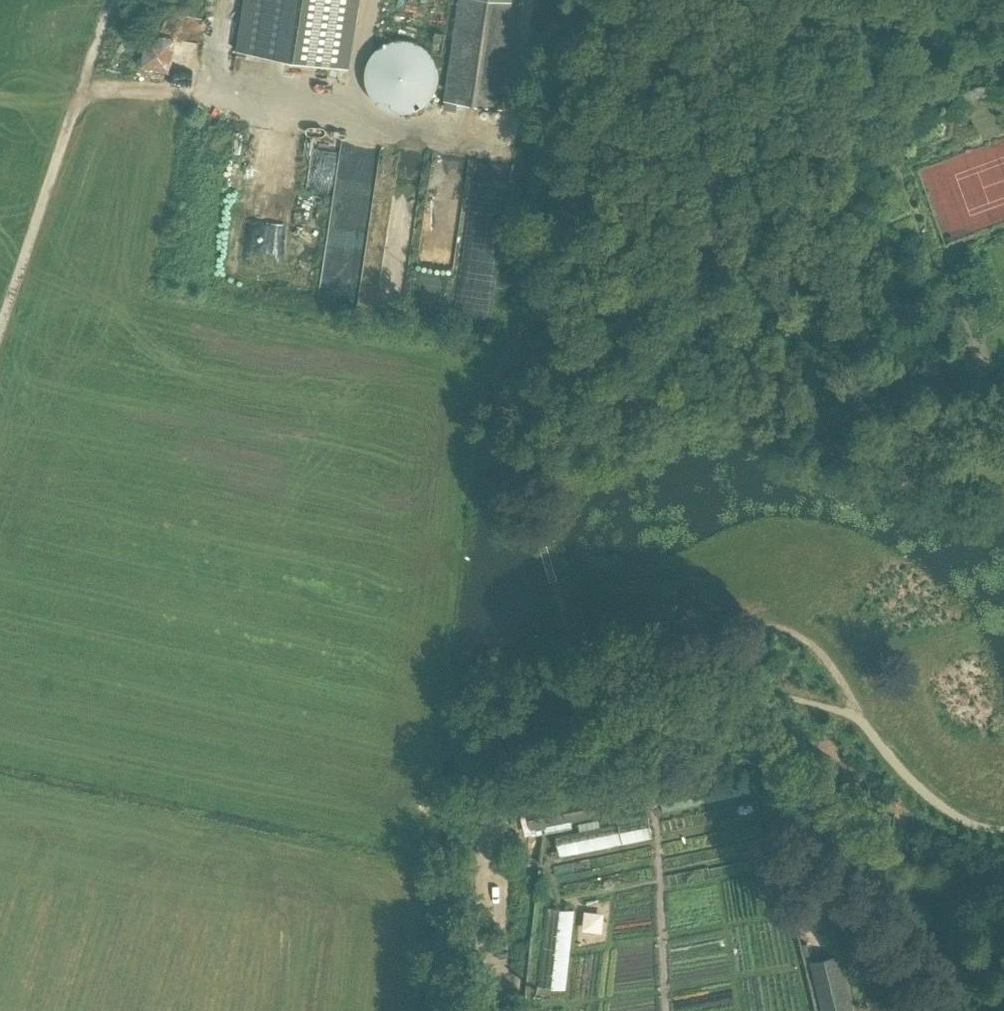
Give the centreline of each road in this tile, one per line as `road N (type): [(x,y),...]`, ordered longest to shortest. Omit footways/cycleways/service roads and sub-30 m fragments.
road 1 (track): [(675,345),(723,338),(742,345),(788,426),(817,442),(887,438),(934,414),(998,427)]
road 2 (track): [(794,820),(865,849),(919,925),(1003,1001)]
road 3 (track): [(89,84),(82,85),(0,331)]
road 4 (track): [(482,1010),(476,932),(484,773)]
road 5 (track): [(754,696),(789,730),(790,802),(817,915)]
road 6 (track): [(584,640),(628,719),(754,696)]
road 7 (track): [(495,748),(628,719),(636,721),(650,779)]
road 8 (track): [(724,198),(675,345)]

